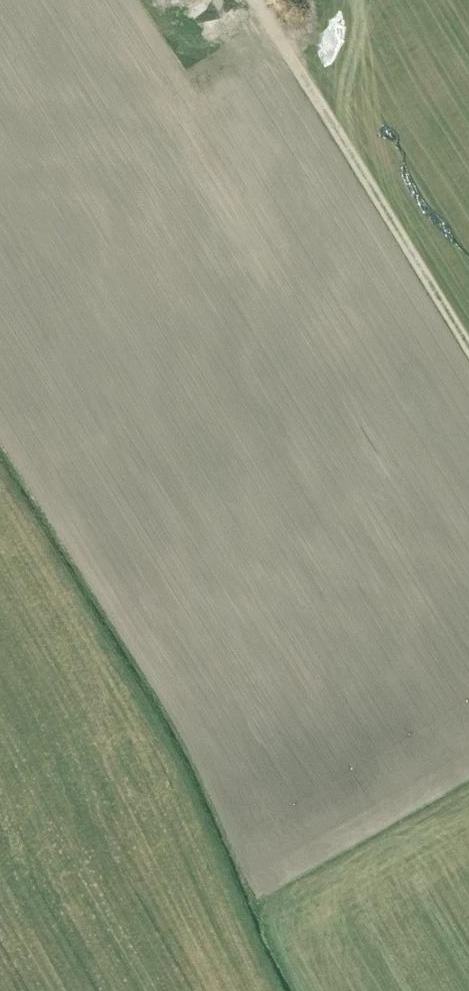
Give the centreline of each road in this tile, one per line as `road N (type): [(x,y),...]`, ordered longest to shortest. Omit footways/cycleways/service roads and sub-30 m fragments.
road 1 (track): [(256,0),(468,350)]

